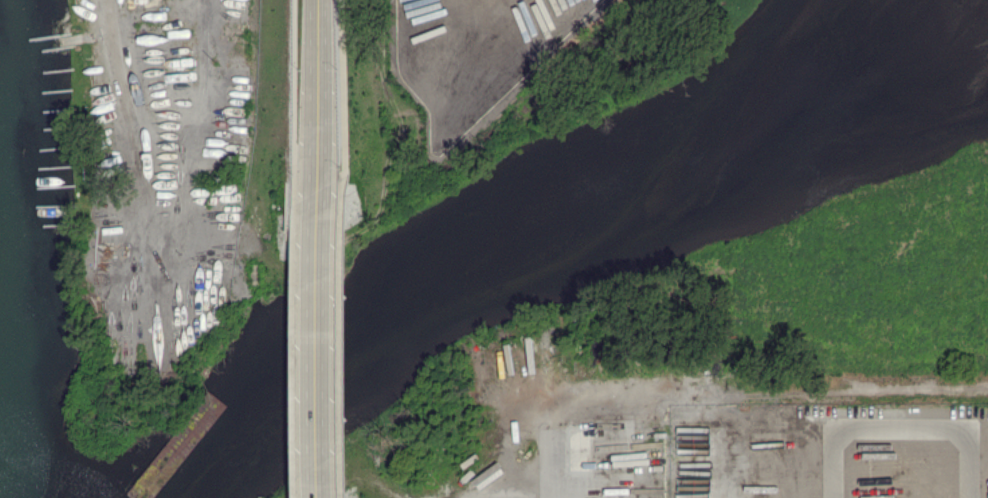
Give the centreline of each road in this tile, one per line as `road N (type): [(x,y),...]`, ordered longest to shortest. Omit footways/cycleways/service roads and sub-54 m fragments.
road 1 (primary): [(317,184),(319,497)]
road 2 (primary): [(317,0),(317,184)]

